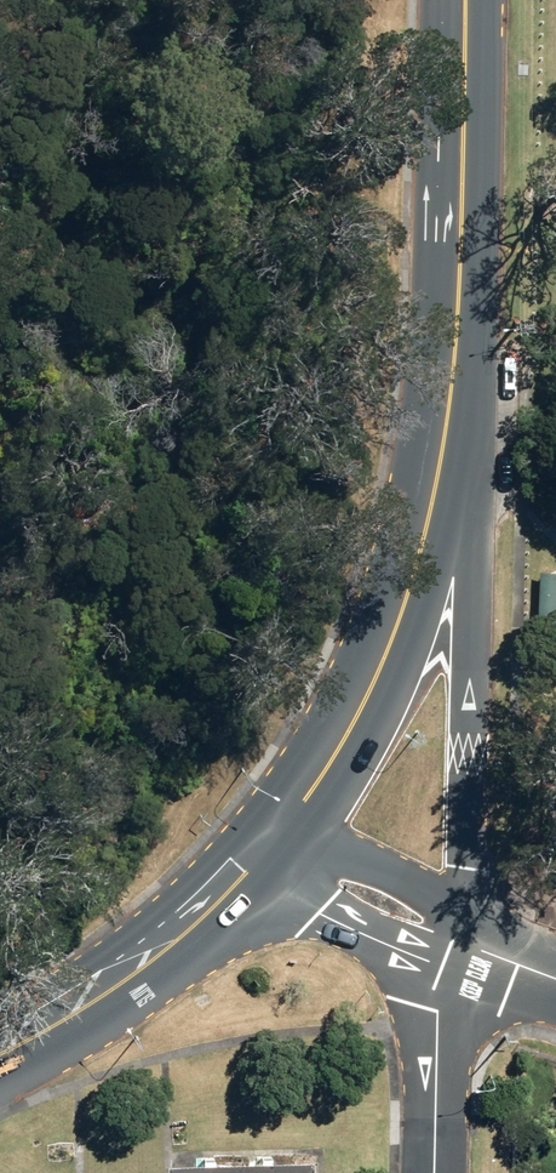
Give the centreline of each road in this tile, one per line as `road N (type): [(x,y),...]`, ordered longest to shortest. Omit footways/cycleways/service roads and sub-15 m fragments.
road 1 (secondary): [(451,347),(473,577),(466,865),(473,948)]
road 2 (secondary): [(451,347),(436,490),(407,594),(364,702),(284,821)]
road 3 (secondary): [(460,0),(451,347)]
road 4 (secondary): [(251,865),(183,930),(0,1049)]
road 5 (tertiary): [(473,948),(409,951),(322,914),(251,865)]
road 6 (residential): [(473,948),(438,1011),(435,1172)]
road 7 (tertiary): [(284,821),(446,911),(473,948)]

